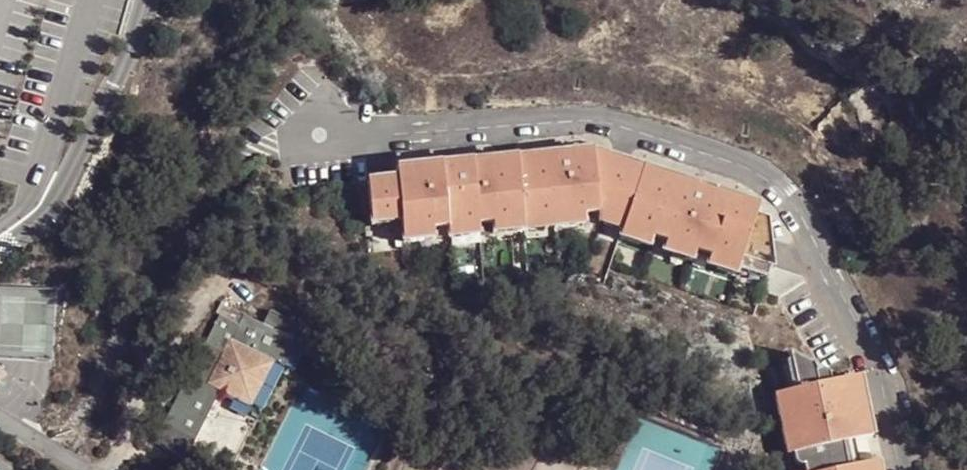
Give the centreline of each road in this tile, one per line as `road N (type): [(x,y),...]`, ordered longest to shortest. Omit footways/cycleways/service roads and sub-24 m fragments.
road 1 (residential): [(310,129),(397,133),(597,119),(743,166),(780,189),(821,251),(879,366),(900,469)]

